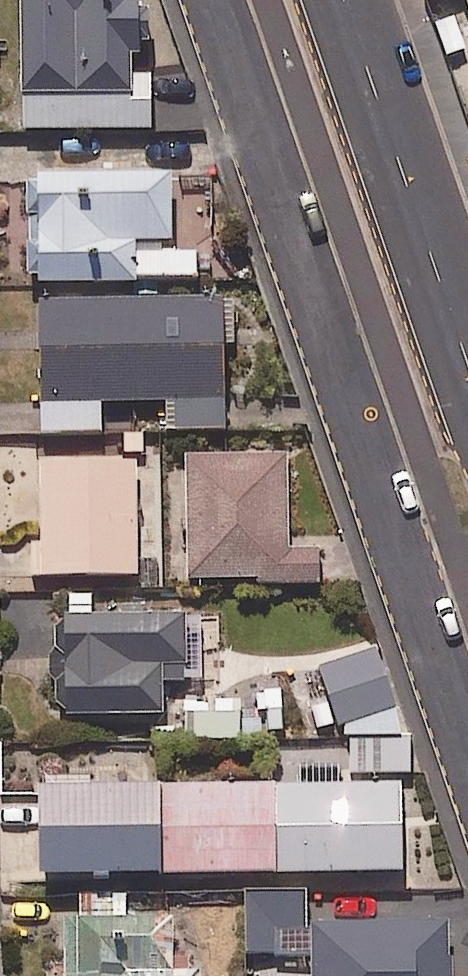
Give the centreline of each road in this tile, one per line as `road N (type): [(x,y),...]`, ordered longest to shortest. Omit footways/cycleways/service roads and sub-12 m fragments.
road 1 (residential): [(467,358),(346,0)]

